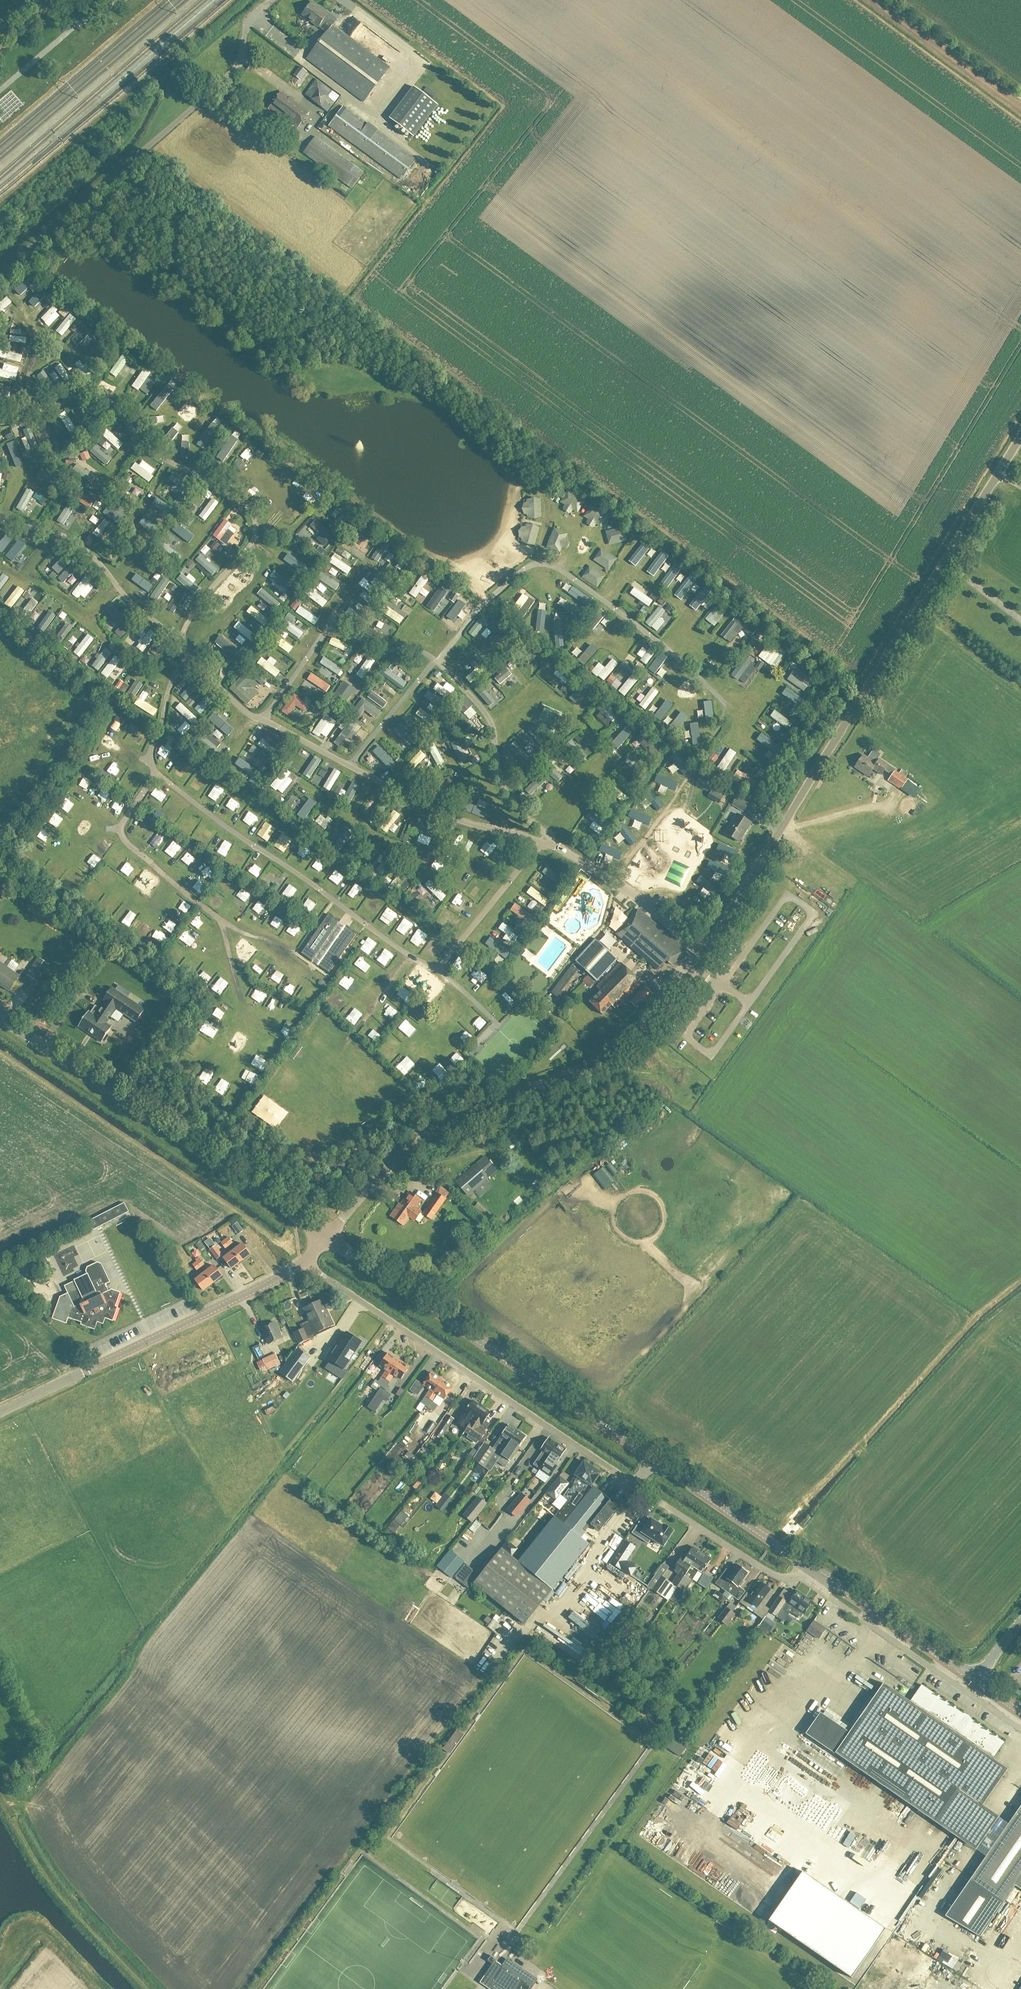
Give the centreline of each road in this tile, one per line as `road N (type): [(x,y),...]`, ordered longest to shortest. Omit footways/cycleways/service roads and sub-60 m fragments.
road 1 (unclassified): [(328,1239),(404,1149),(457,1117),(601,1059),(675,989),(996,470)]
road 2 (residential): [(632,1486),(303,1261)]
road 3 (tertiary): [(328,1239),(0,1018)]
road 4 (tertiary): [(651,1458),(328,1239)]
road 5 (unclassified): [(0,269),(236,70),(243,32),(264,7)]
road 6 (tertiary): [(303,1261),(0,1411)]
road 7 (tertiary): [(977,1683),(804,1565)]
road 8 (residential): [(804,1565),(791,1578),(770,1574),(632,1486)]
road 9 (tertiary): [(804,1565),(651,1458)]
road 10 (track): [(1020,109),(870,0)]

